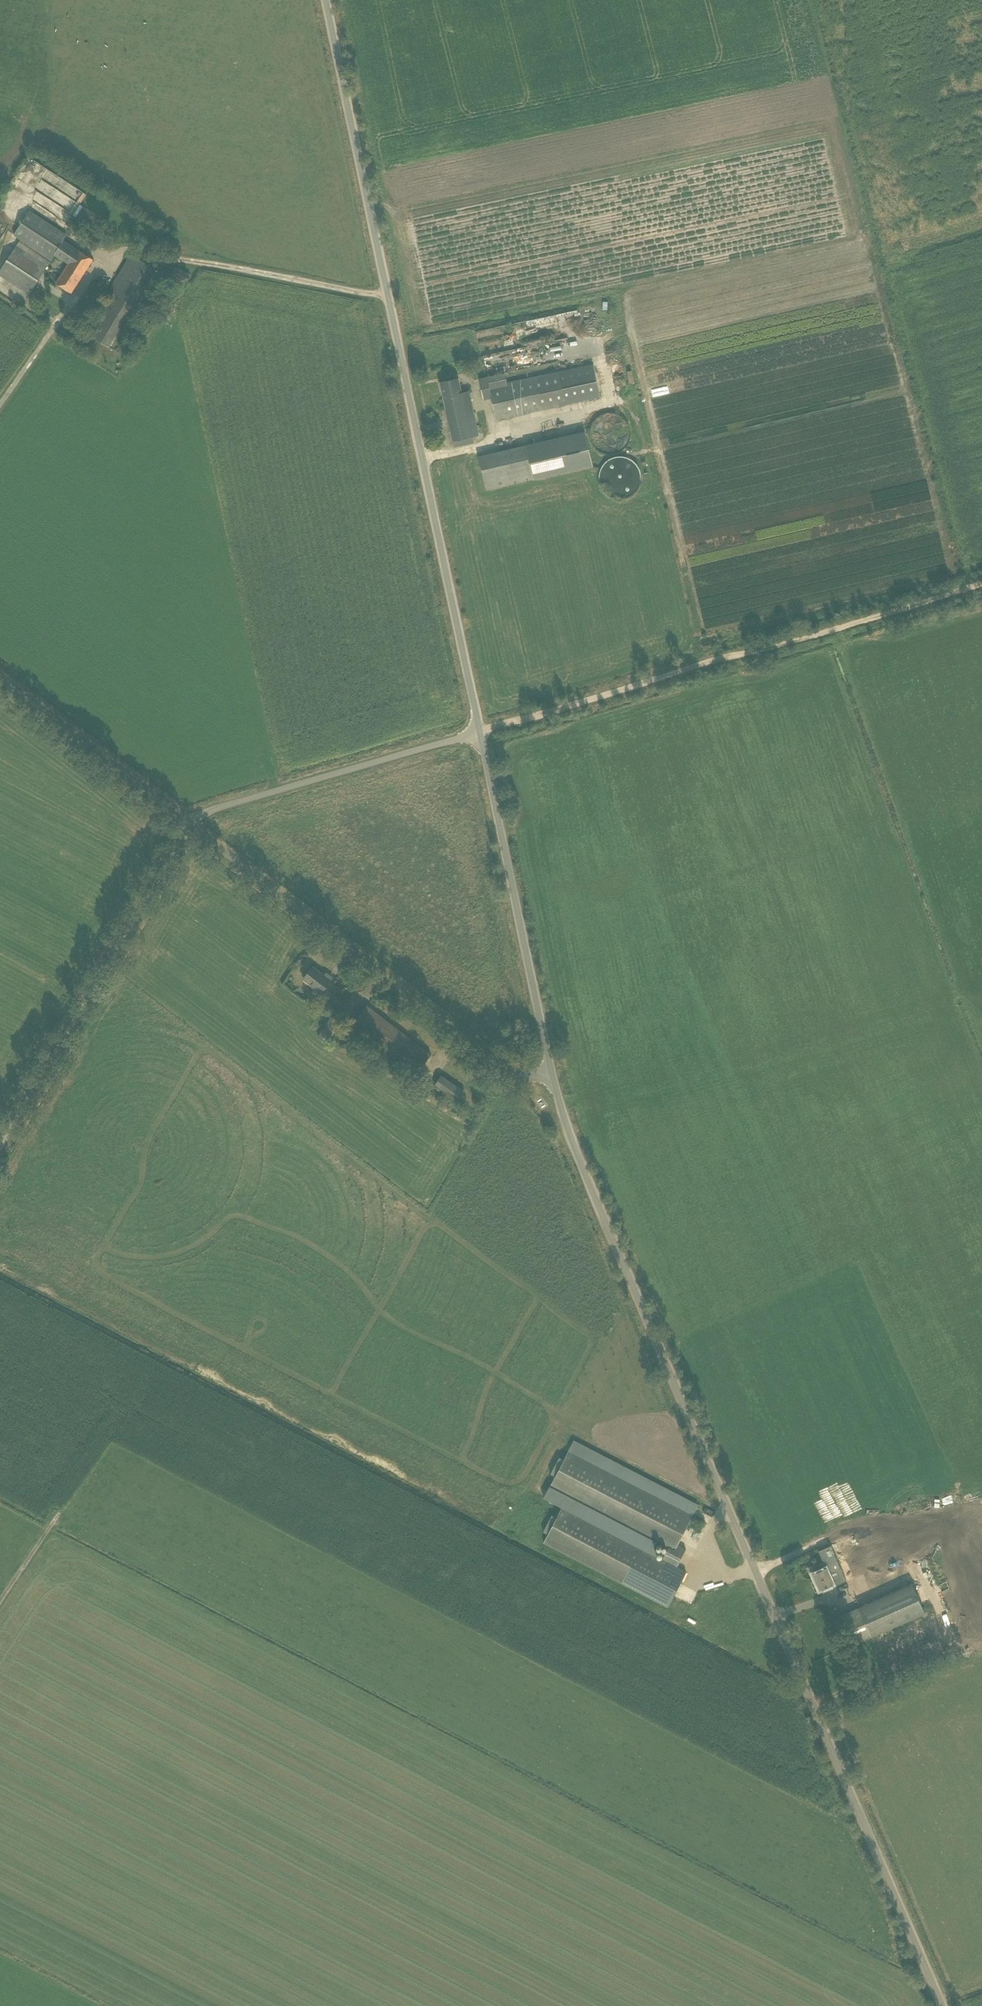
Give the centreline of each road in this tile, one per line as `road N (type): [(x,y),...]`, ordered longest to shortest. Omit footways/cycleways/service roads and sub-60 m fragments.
road 1 (unclassified): [(940,2005),(581,1176),(550,1074)]
road 2 (unclassified): [(479,734),(320,0)]
road 3 (track): [(479,734),(981,583)]
road 4 (unclassified): [(550,1074),(521,1079),(193,825)]
road 5 (unclassified): [(0,1149),(193,825)]
road 6 (unclassified): [(550,1074),(479,734)]
road 7 (unclassified): [(193,825),(215,809),(479,734)]
road 8 (unclassified): [(193,825),(0,679)]

